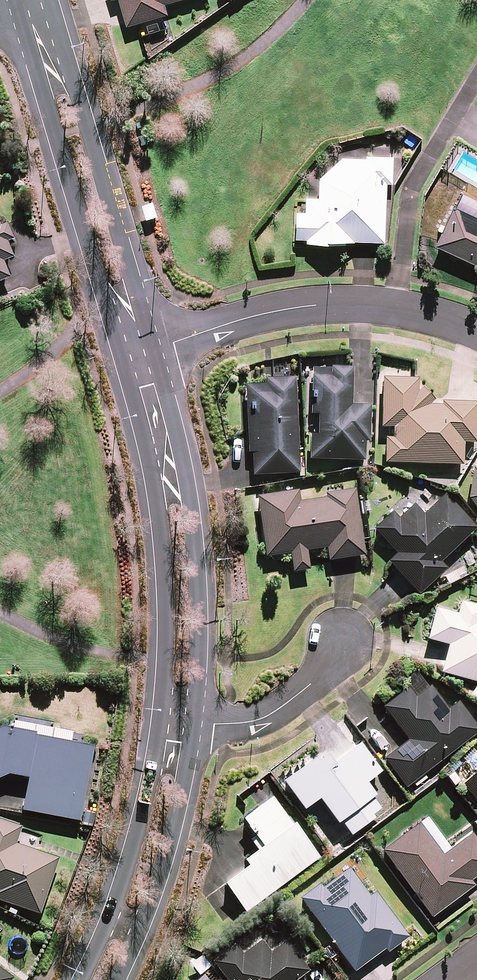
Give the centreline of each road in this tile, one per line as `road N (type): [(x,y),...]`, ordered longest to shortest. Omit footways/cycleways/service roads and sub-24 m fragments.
road 1 (tertiary): [(156,347),(195,525),(193,721)]
road 2 (tertiary): [(118,361),(8,0)]
road 3 (tertiary): [(57,0),(156,347)]
road 4 (tertiary): [(160,717),(158,539),(118,361)]
road 5 (residential): [(156,347),(317,305),(379,302),(476,332)]
road 6 (tertiary): [(81,979),(134,843),(160,717)]
road 7 (tertiary): [(193,721),(163,867),(118,979)]
road 8 (residential): [(340,642),(324,674),(264,717),(193,721)]

